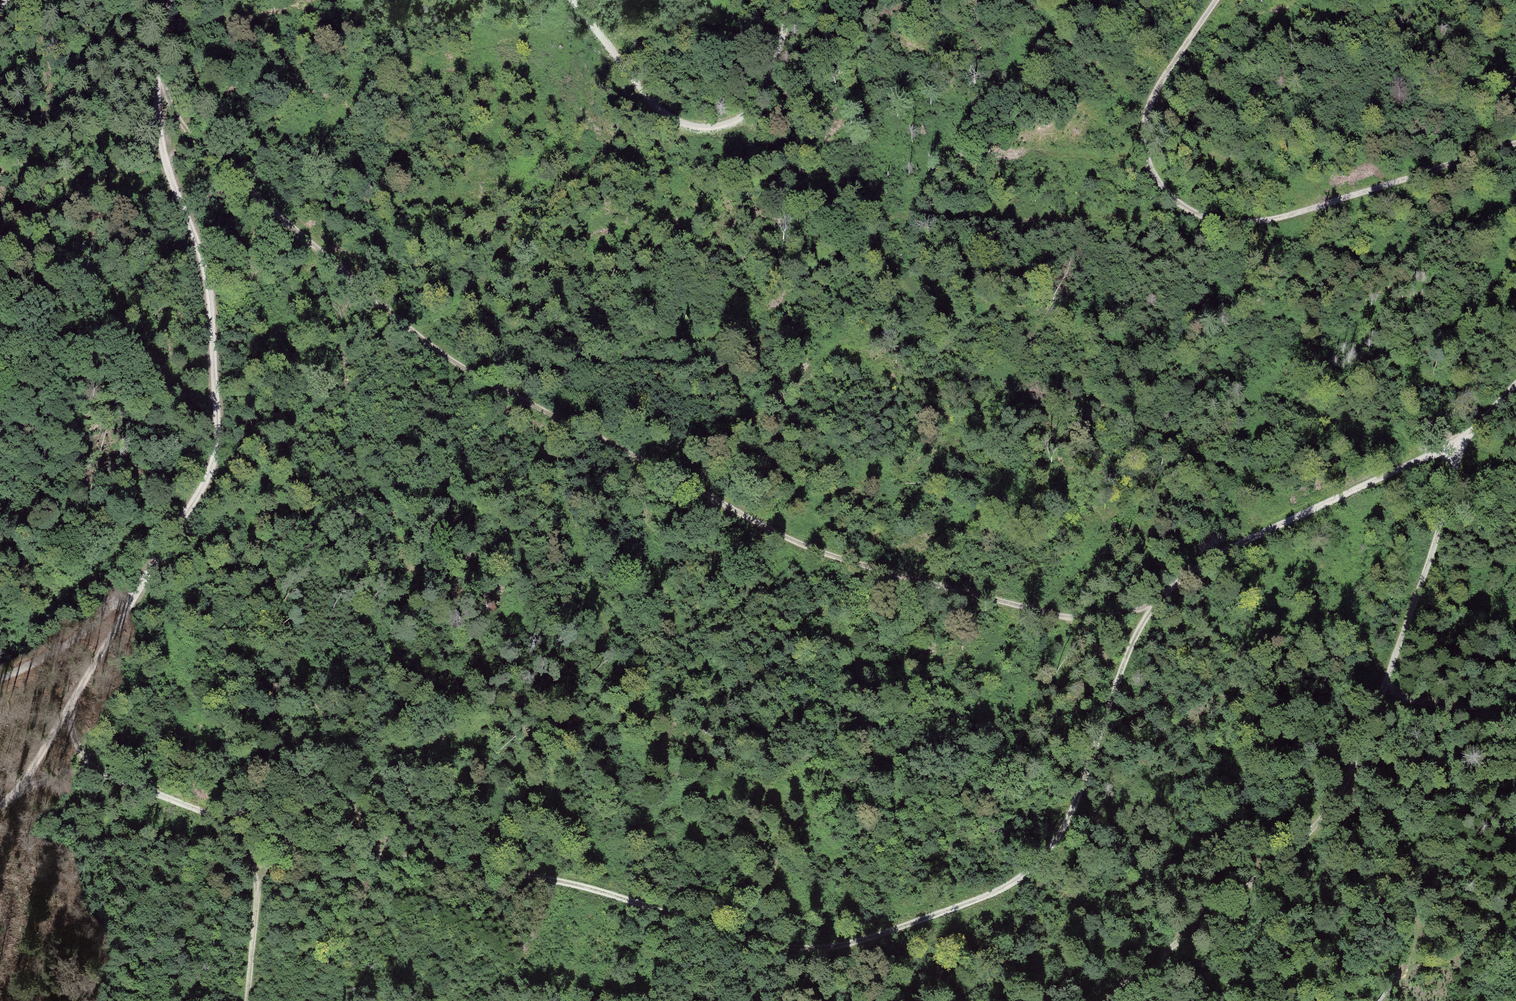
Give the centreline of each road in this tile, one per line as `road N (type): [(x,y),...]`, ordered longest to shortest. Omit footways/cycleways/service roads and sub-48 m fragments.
road 1 (track): [(239,828),(537,876),(802,952),(854,943),(1010,886),(1051,848),(1074,806),(1141,610),(1187,572),(1488,421),(1515,387)]
road 2 (track): [(159,82),(197,145),(485,380),(844,562),(1086,621),(1141,610)]
road 3 (track): [(173,0),(159,82),(162,144),(208,283),(215,455),(70,706),(0,805)]
road 4 (track): [(1217,0),(1143,116),(1142,151),(1157,188),(1191,215),(1223,224),(1269,220),(1515,147)]
road 5 (track): [(1515,719),(1381,695),(1334,809),(1108,1000)]
road 6 (track): [(254,1000),(256,882),(239,828),(91,770),(70,706)]
road 7 (track): [(572,0),(684,128),(718,126),(752,112),(772,84),(793,0)]
road 8 (track): [(1488,421),(1381,695)]
road 9 (track): [(0,678),(129,603)]

